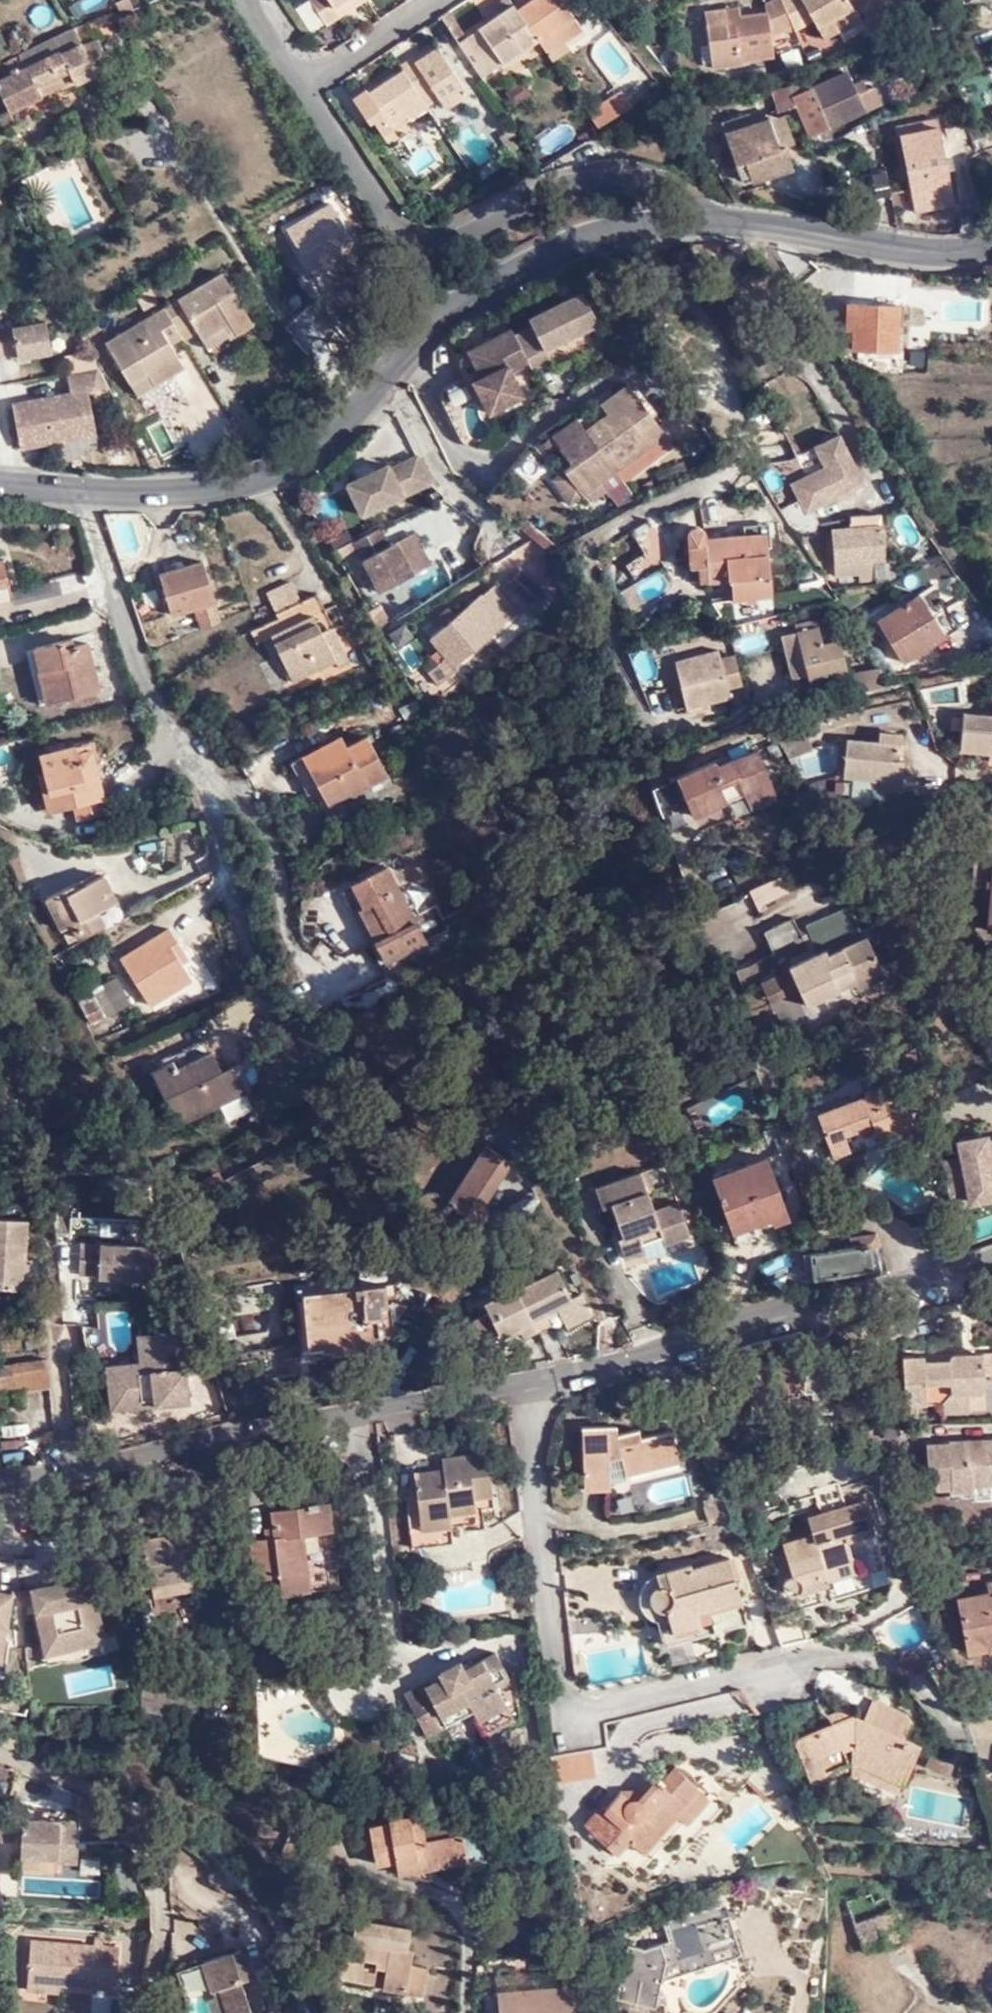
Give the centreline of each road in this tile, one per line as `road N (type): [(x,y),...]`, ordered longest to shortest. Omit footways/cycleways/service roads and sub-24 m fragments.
road 1 (tertiary): [(0,483),(172,492),(272,477),(339,430),(434,317),(548,253),(624,226),(713,219),(927,253),(991,247)]
road 2 (residential): [(528,1367),(555,1685),(565,1703),(834,1658)]
road 3 (residential): [(0,1756),(460,1903),(471,1959),(467,2012)]
road 4 (residential): [(528,1367),(129,1457),(0,1470)]
road 5 (residential): [(991,1253),(686,1335),(528,1367)]

